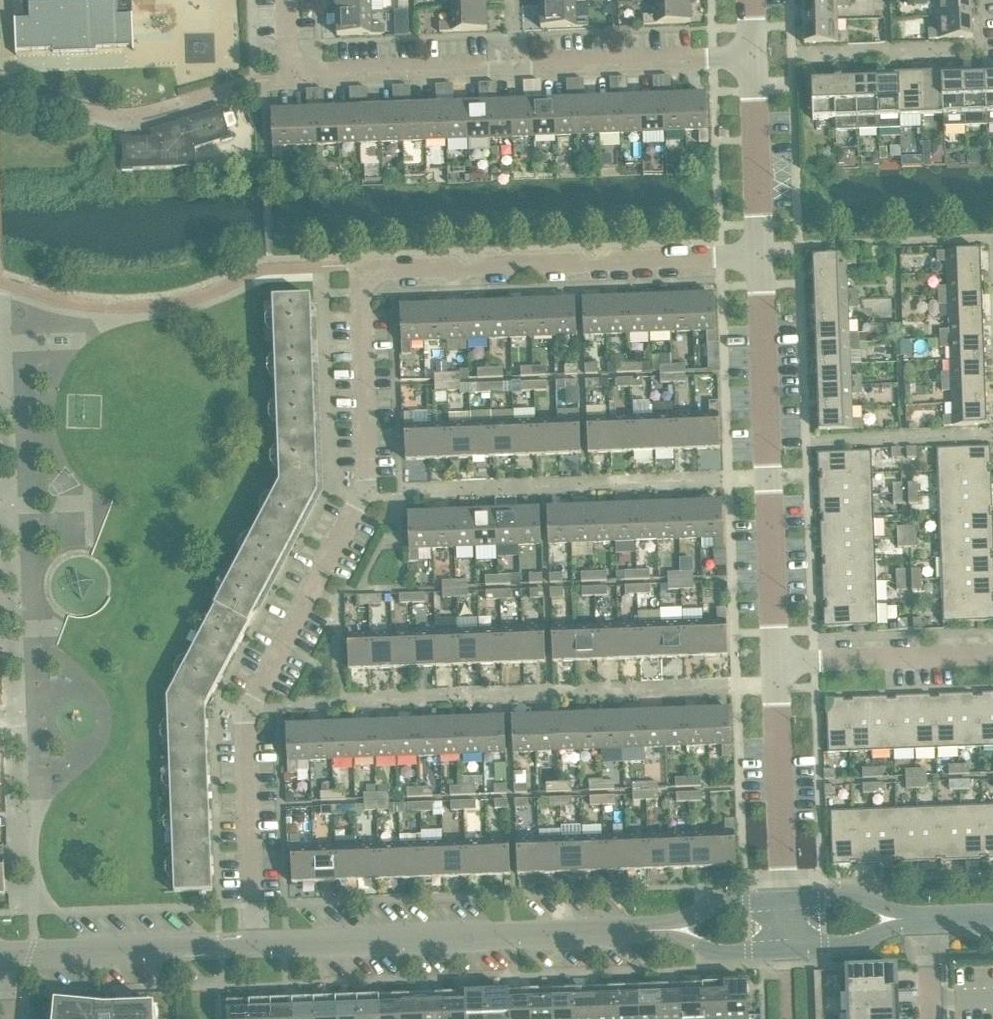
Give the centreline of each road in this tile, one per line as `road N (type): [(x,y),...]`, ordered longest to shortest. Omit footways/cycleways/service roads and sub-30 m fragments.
road 1 (residential): [(255,947),(246,711),(364,495),(362,274),(761,253)]
road 2 (residential): [(298,73),(754,60)]
road 3 (tertiary): [(668,931),(255,947)]
road 4 (residential): [(776,662),(761,253)]
road 5 (tertiary): [(255,947),(7,955)]
road 6 (residential): [(785,901),(776,662)]
road 7 (residential): [(776,662),(992,658)]
road 8 (residential): [(761,253),(754,60)]
road 9 (tertiary): [(787,952),(837,953),(912,921)]
road 10 (tertiary): [(912,921),(839,898),(785,901)]
road 11 (tertiary): [(785,901),(701,910),(668,931)]
road 12 (tertiary): [(668,931),(700,947),(787,952)]

